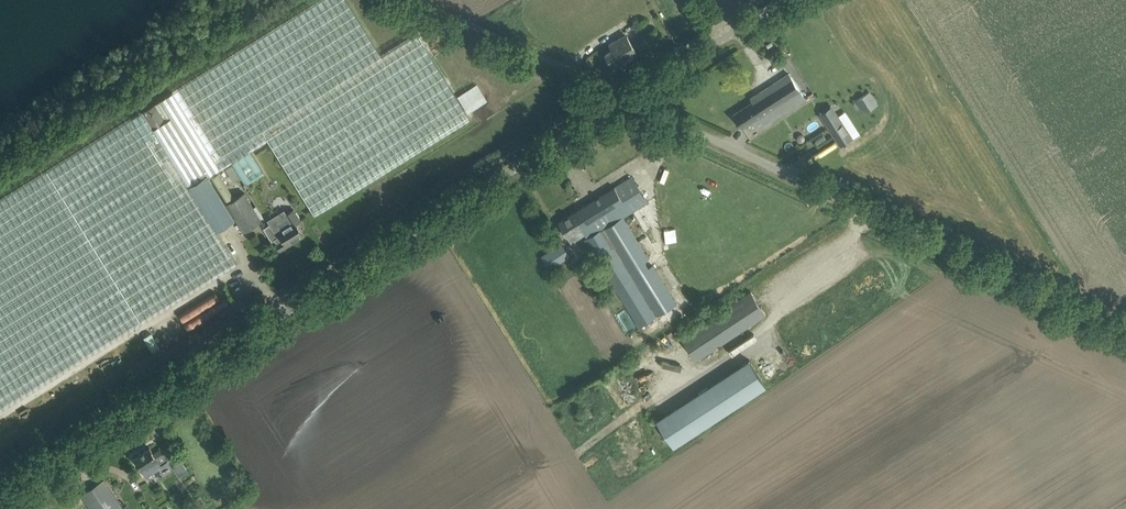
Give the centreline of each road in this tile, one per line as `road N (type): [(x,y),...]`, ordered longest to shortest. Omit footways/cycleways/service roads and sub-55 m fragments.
road 1 (tertiary): [(0,491),(623,99)]
road 2 (unclassified): [(1125,326),(623,99)]
road 3 (tertiary): [(623,99),(784,0)]

